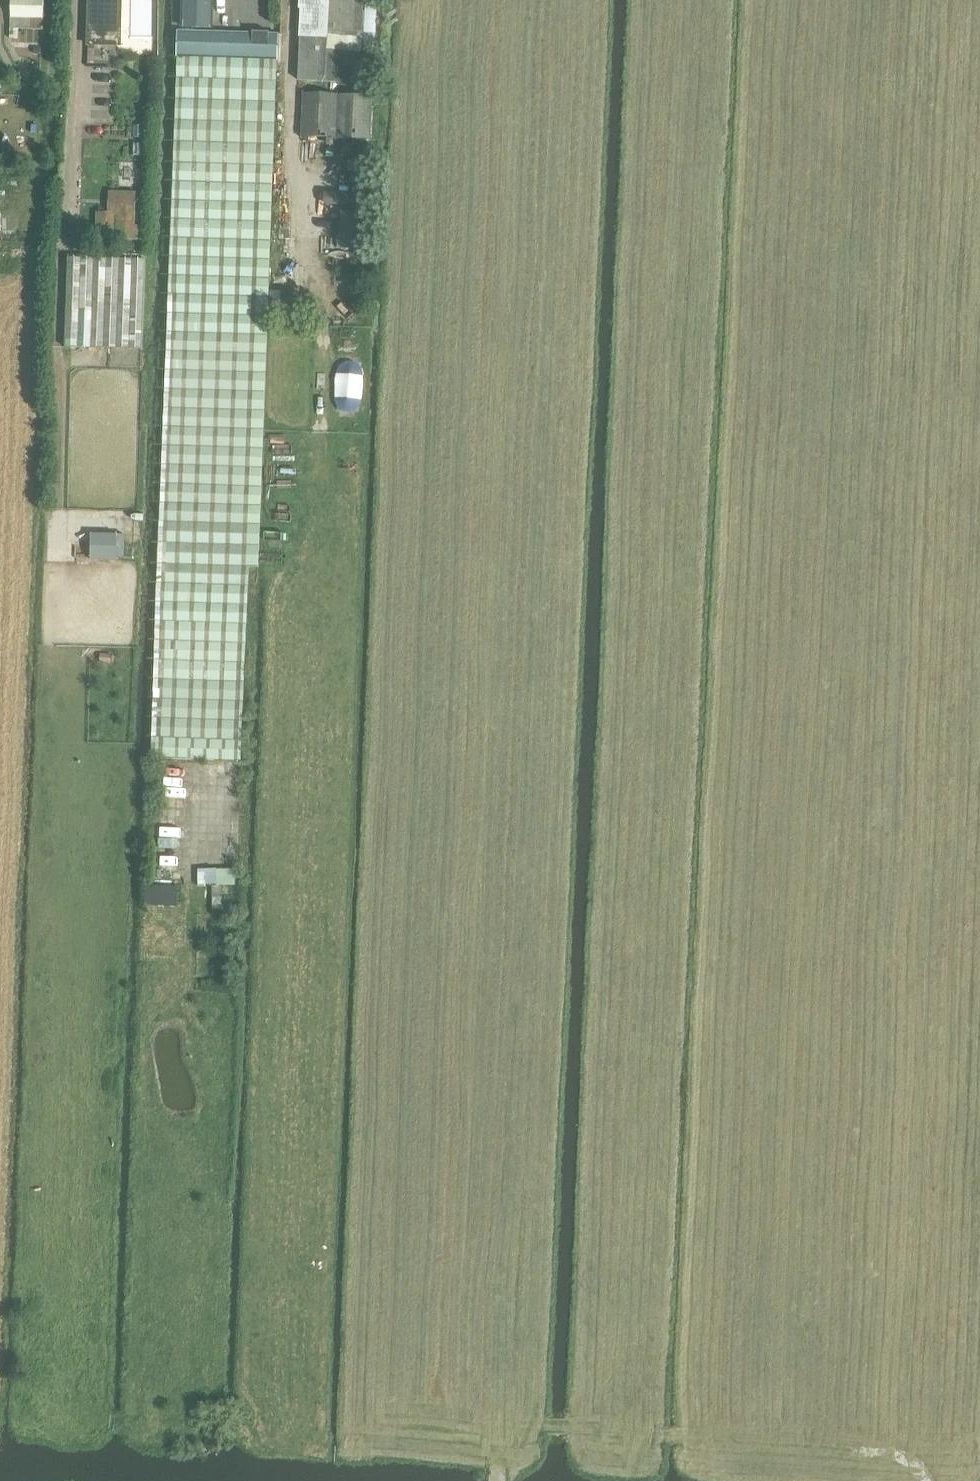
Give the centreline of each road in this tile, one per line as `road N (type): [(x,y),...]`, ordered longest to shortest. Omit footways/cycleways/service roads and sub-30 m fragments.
road 1 (track): [(499,1461),(534,1426),(575,1428),(899,1454),(928,1480)]

